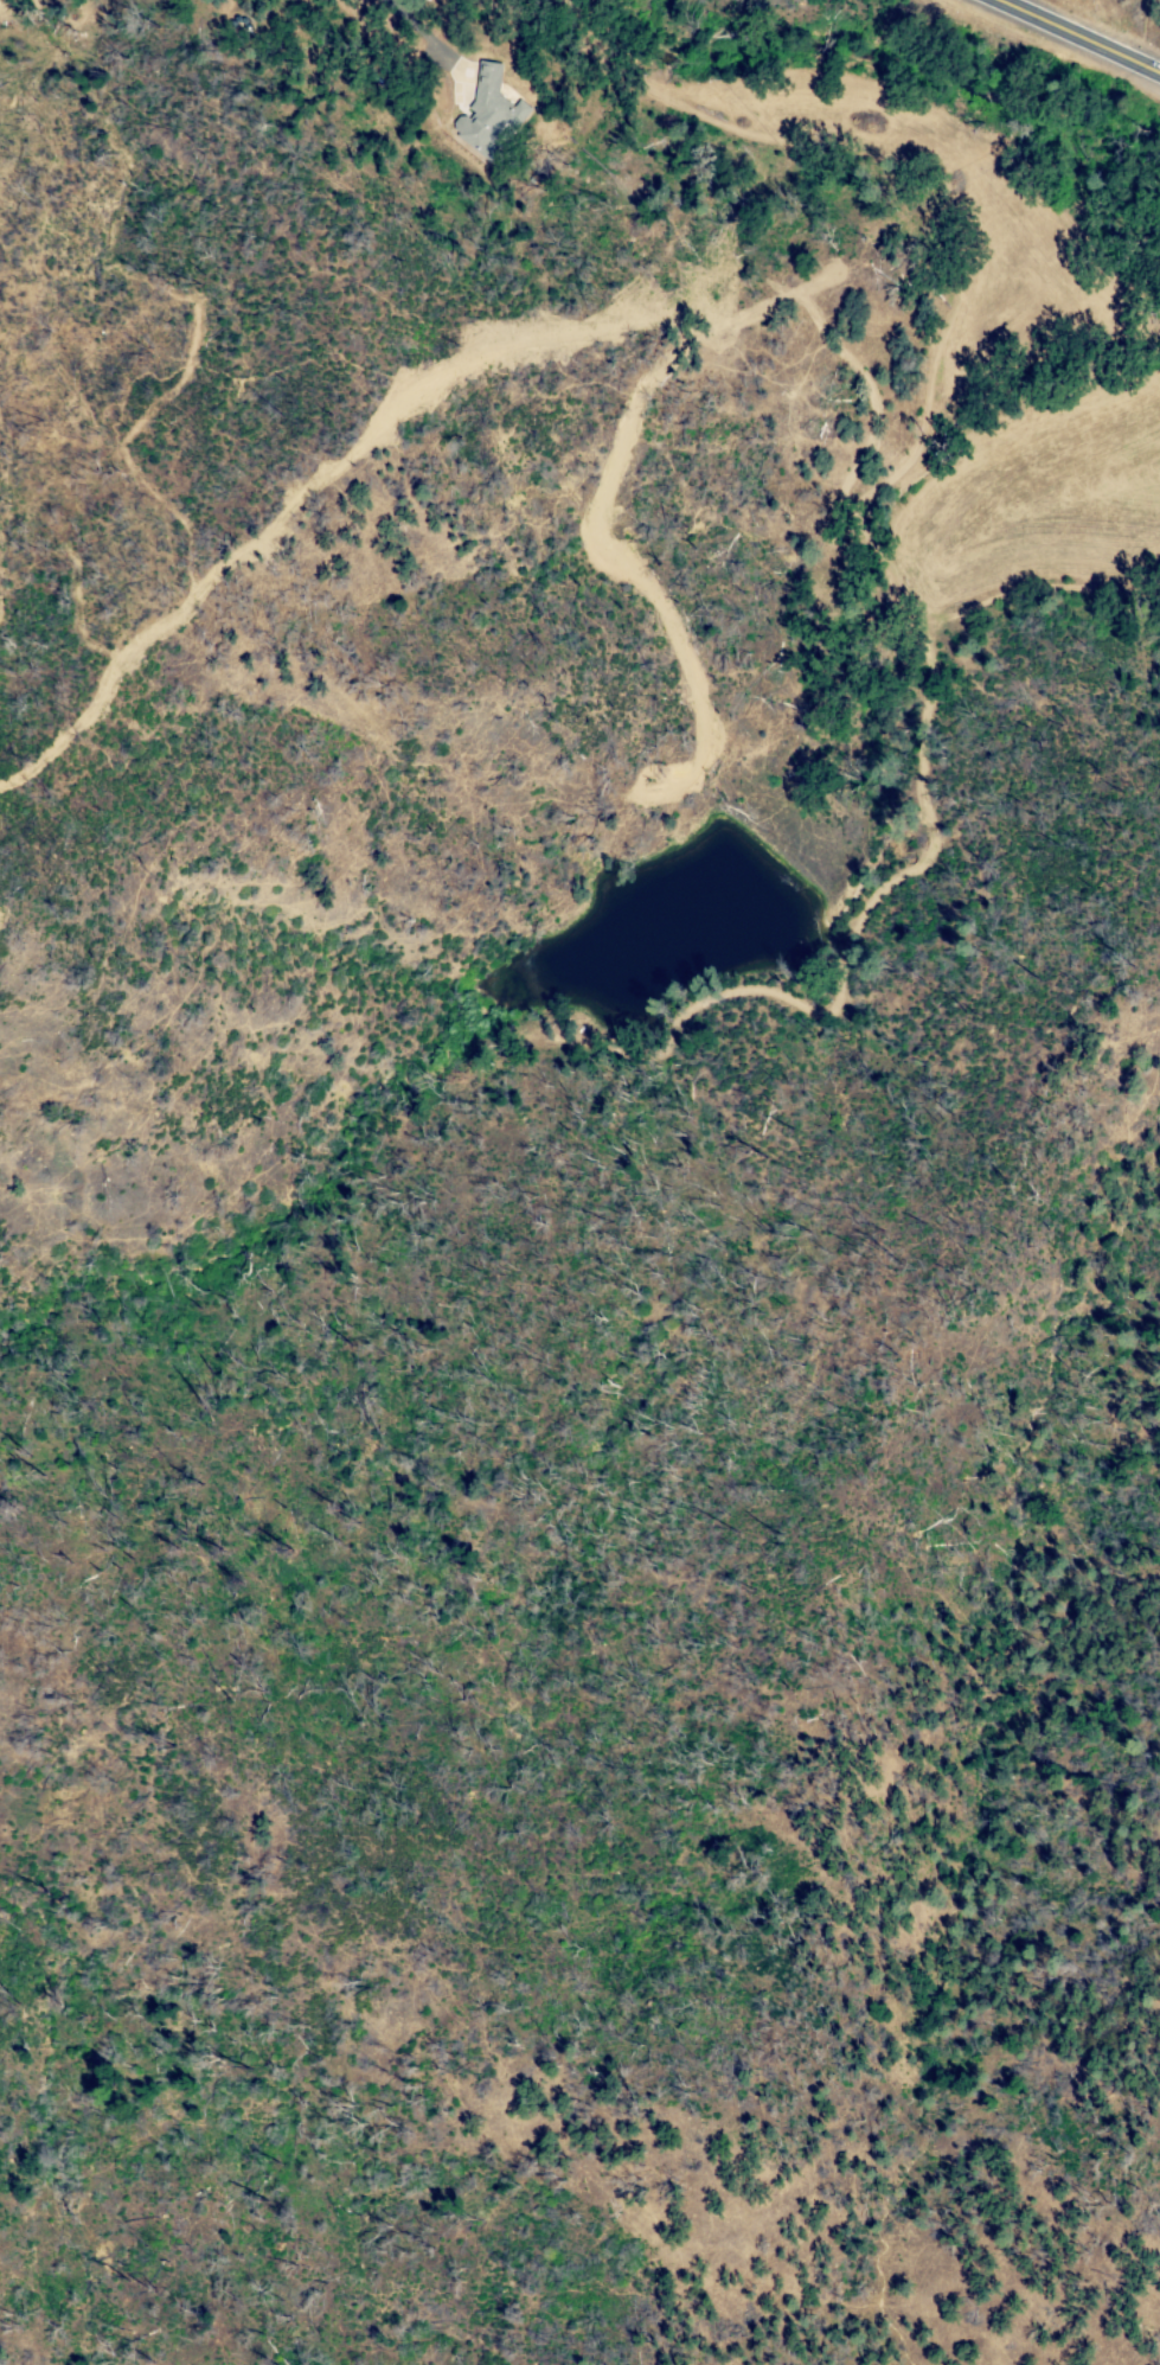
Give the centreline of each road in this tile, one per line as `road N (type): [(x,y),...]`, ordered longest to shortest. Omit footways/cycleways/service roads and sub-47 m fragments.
road 1 (primary): [(1159,63),(1023,0)]

